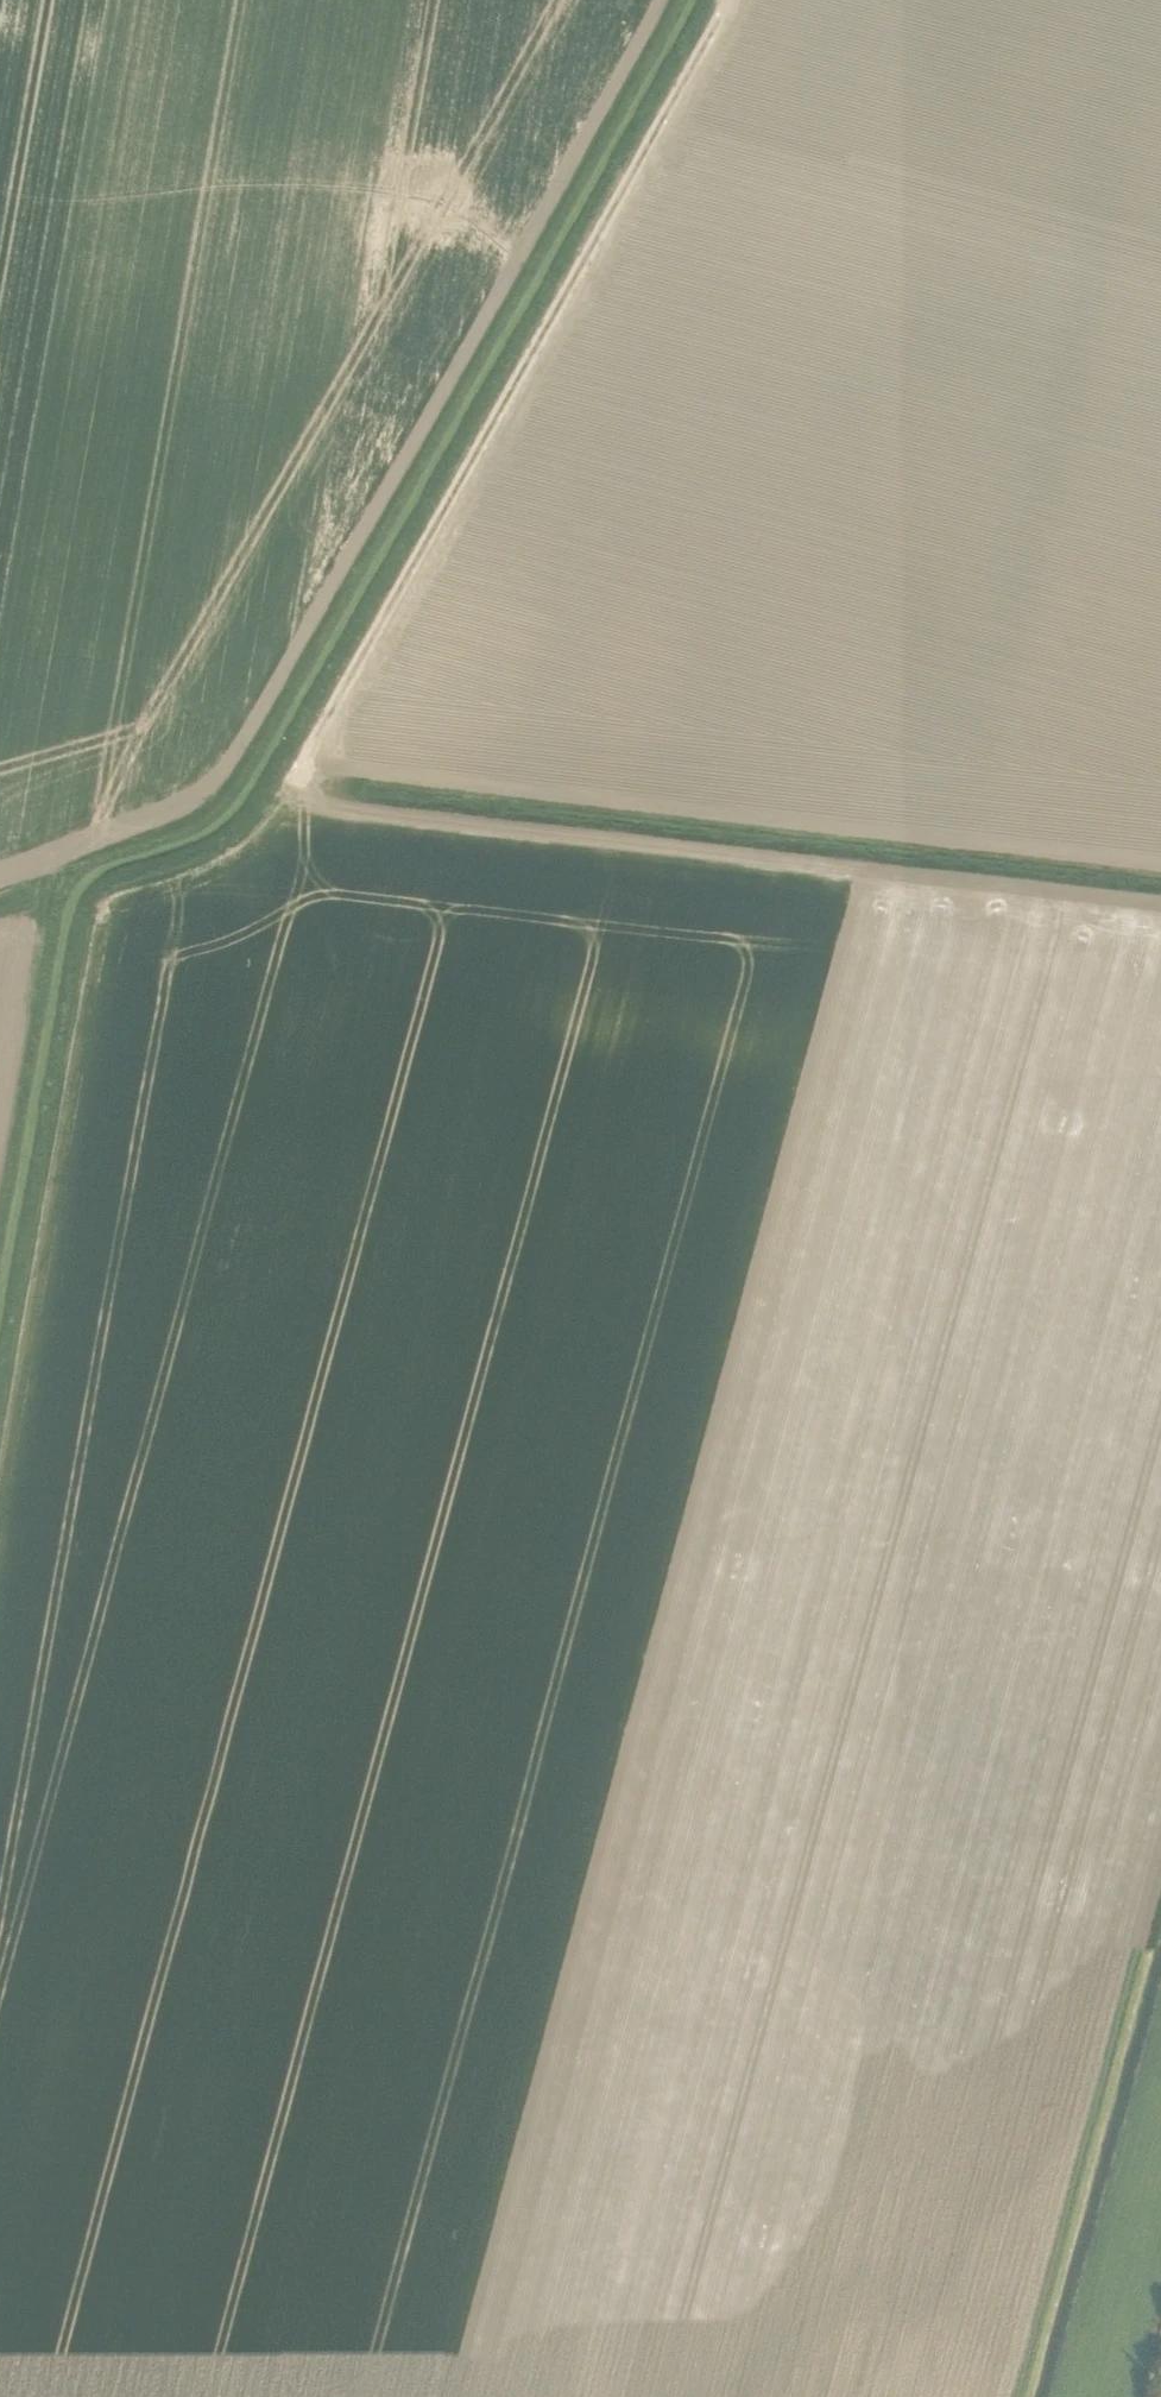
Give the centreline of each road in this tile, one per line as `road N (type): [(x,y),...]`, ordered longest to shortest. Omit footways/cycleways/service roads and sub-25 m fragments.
road 1 (track): [(727,0),(293,784)]

